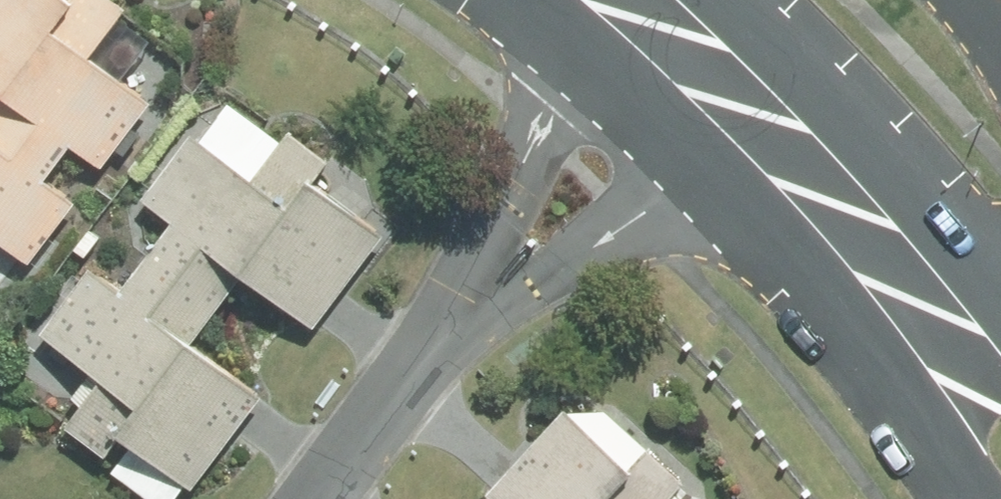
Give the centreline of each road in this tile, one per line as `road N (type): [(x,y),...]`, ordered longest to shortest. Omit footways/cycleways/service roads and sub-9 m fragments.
road 1 (tertiary): [(974,498),(884,365),(711,167)]
road 2 (tertiary): [(750,14),(1000,279)]
road 3 (residential): [(439,347),(550,100),(574,25)]
road 4 (residential): [(711,167),(439,347)]
road 5 (tertiary): [(711,167),(574,25)]
road 6 (residential): [(328,498),(439,347)]
road 7 (residential): [(574,25),(750,14)]
road 8 (residential): [(750,14),(711,167)]

